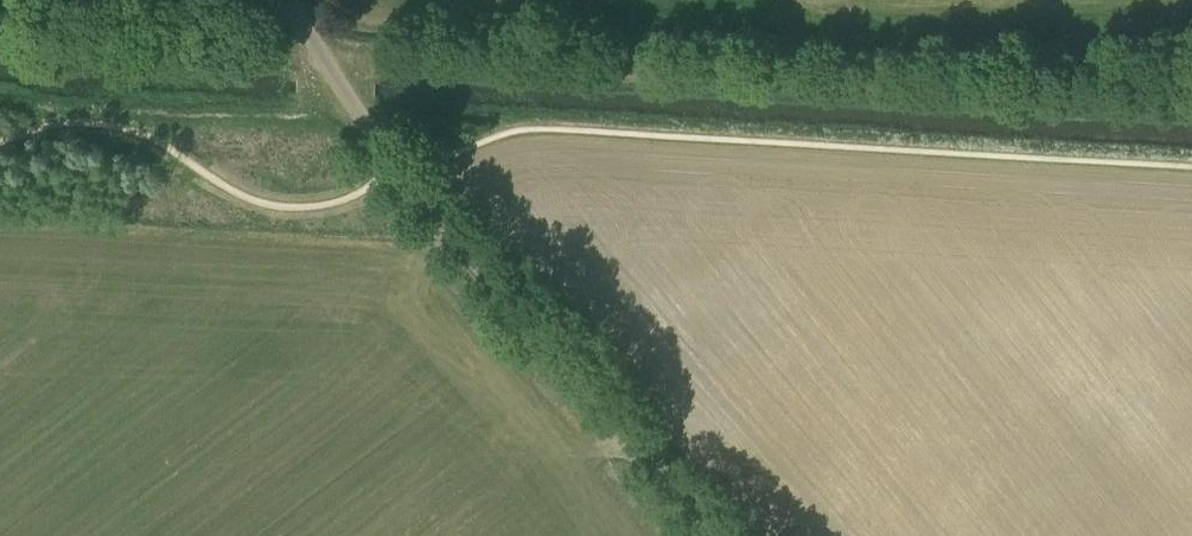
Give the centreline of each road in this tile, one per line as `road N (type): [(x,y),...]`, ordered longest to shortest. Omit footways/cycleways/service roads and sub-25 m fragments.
road 1 (track): [(0,43),(1191,108)]
road 2 (unclassified): [(716,535),(406,168),(303,0)]

